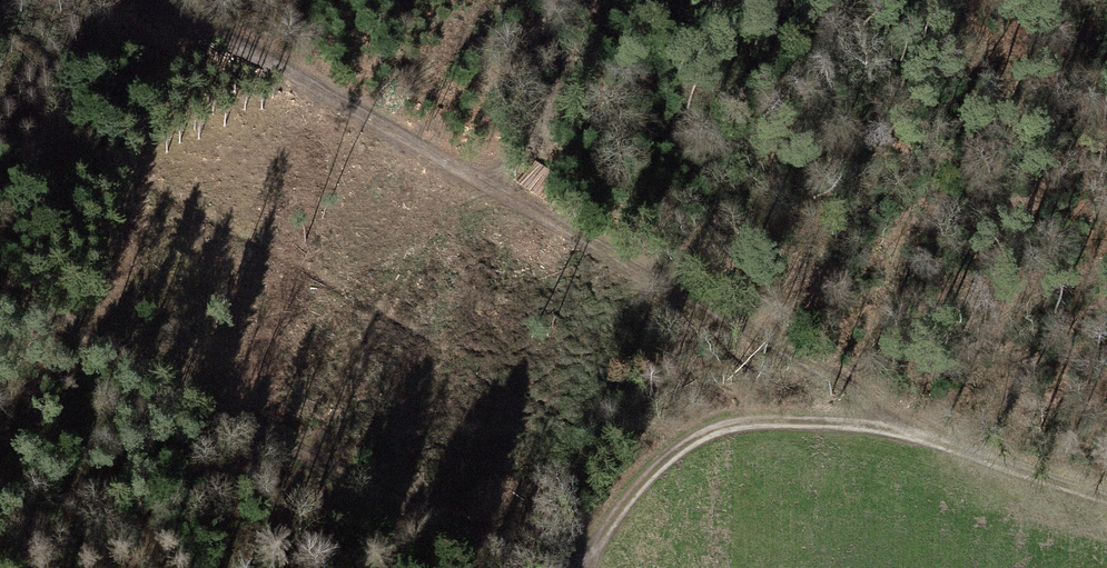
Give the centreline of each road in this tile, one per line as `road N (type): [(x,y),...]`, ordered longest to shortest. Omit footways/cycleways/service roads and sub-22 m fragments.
road 1 (track): [(179,0),(562,229),(864,397),(897,432)]
road 2 (track): [(541,567),(222,410),(0,280)]
road 3 (track): [(1106,500),(897,432),(738,427),(664,464),(615,519),(594,567)]

